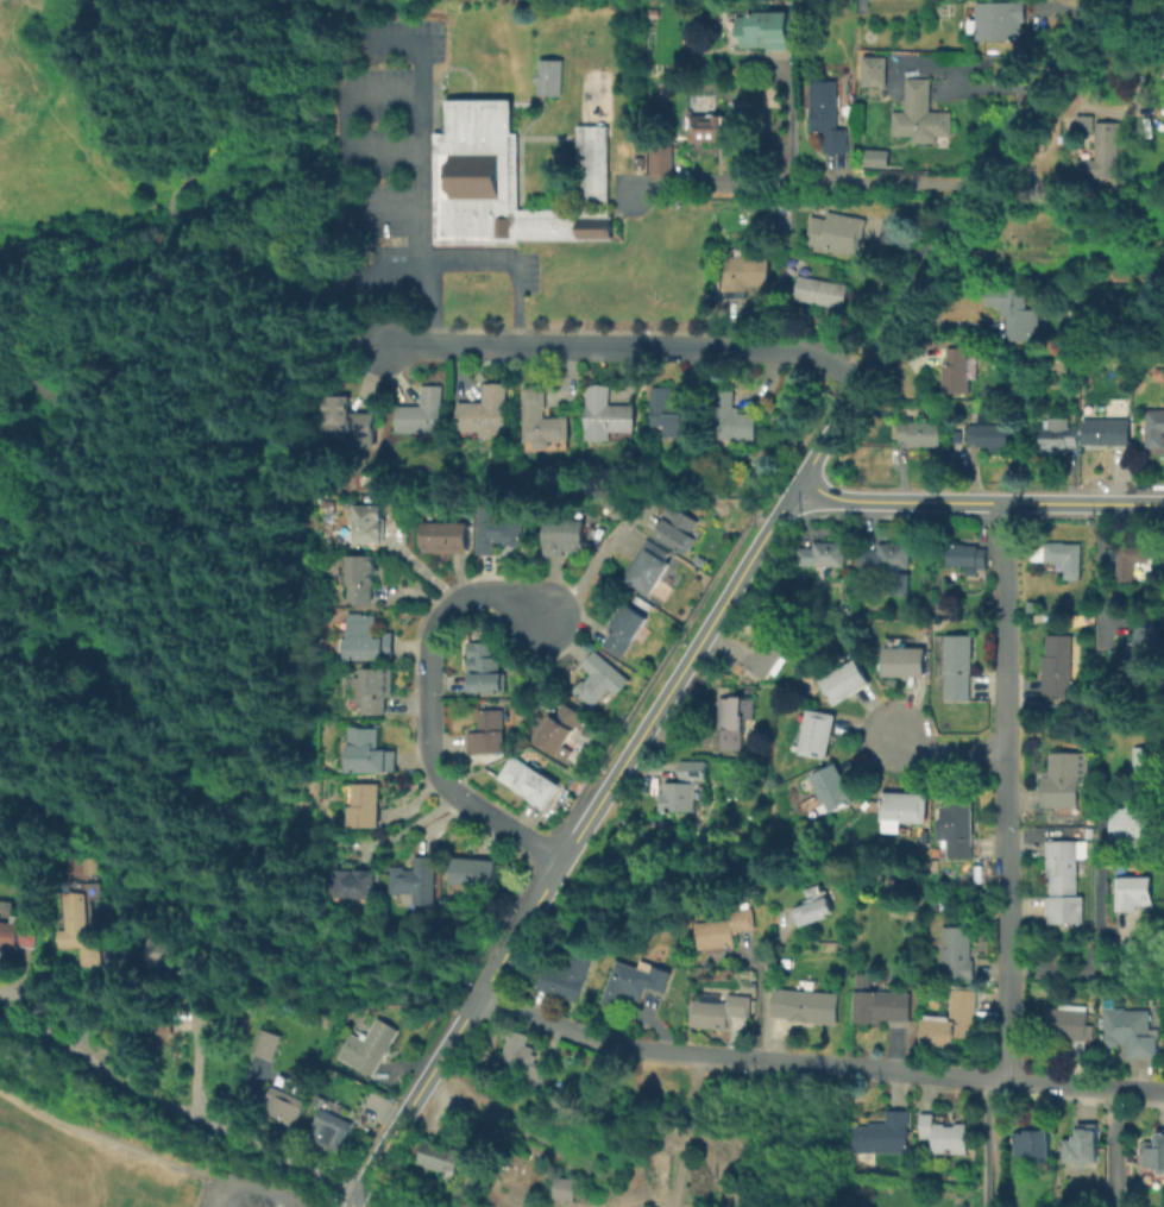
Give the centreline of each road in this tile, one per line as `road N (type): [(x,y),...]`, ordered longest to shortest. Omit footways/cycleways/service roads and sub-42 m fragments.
road 1 (tertiary): [(800,476),(347,1206)]
road 2 (residential): [(1163,1092),(628,1051),(477,995)]
road 3 (residential): [(999,498),(1006,1077)]
road 4 (tertiary): [(1097,0),(800,476)]
road 5 (residential): [(559,860),(458,797),(430,753),(429,642),(446,608),(467,593),(491,592),(516,597),(548,620)]
road 6 (residential): [(354,1193),(157,1096),(0,995)]
road 7 (tertiary): [(1163,501),(847,496),(800,476)]
road 8 (residential): [(704,348),(380,344)]
road 9 (residential): [(860,381),(805,348),(704,348)]

